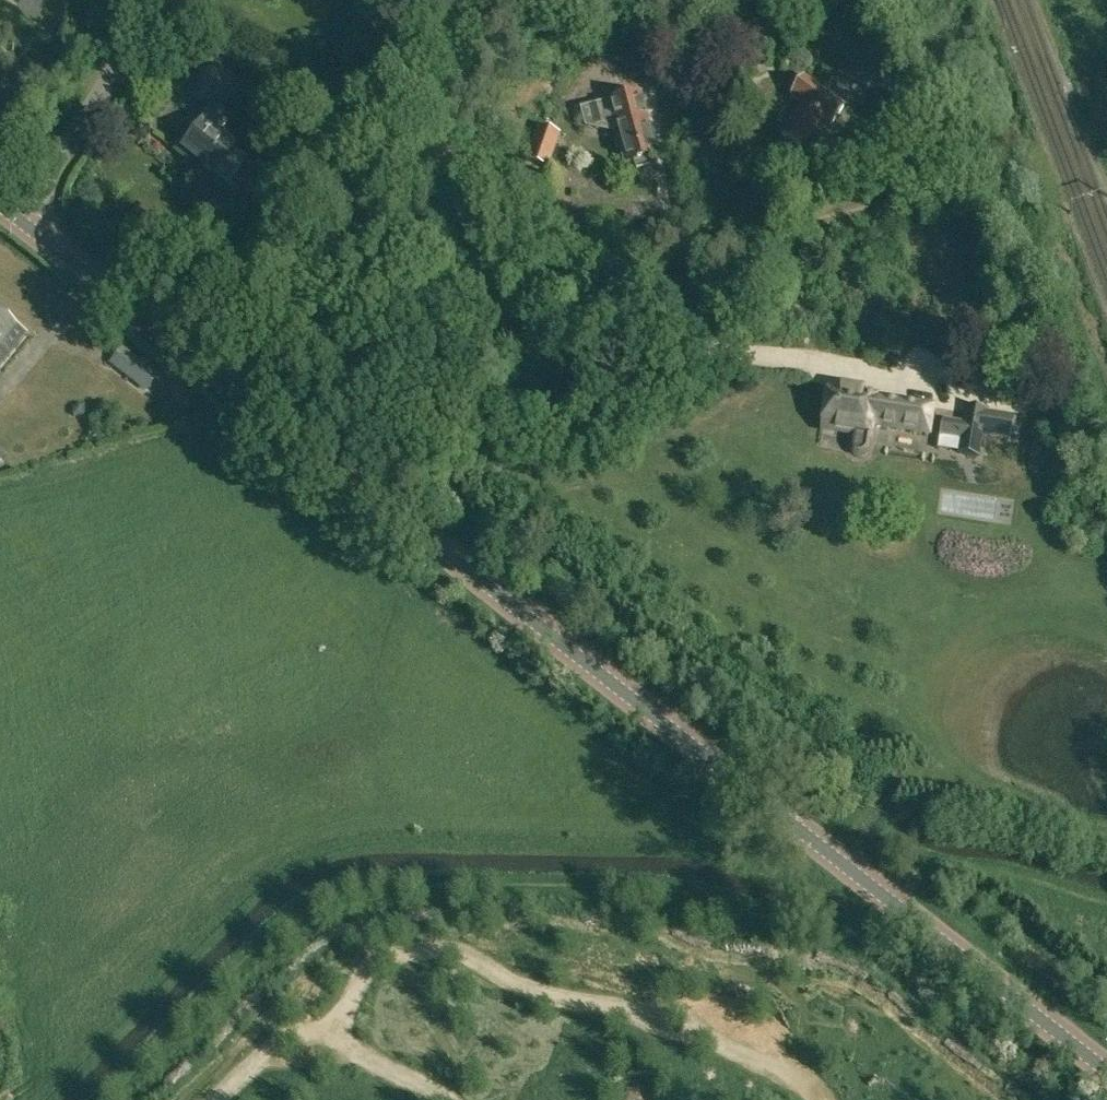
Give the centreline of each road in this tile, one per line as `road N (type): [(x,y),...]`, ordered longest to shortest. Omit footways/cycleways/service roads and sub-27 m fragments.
road 1 (primary): [(1106,1069),(23,221)]
road 2 (track): [(996,162),(357,333),(257,366),(237,387)]
road 3 (unclassified): [(23,221),(147,0)]

